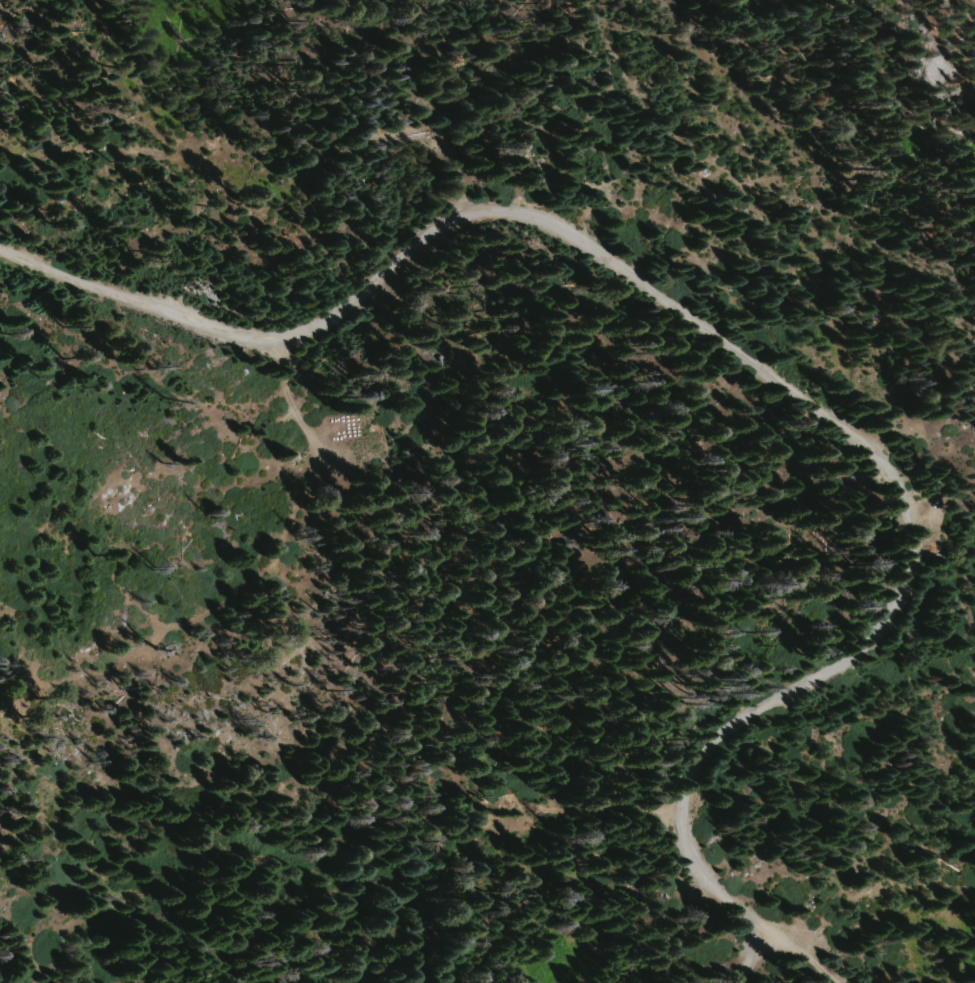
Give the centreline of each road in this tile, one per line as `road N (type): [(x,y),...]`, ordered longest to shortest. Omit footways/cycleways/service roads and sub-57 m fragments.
road 1 (track): [(641,975),(662,756),(827,575),(848,527),(843,425),(806,372),(625,270),(502,281),(370,388),(338,441),(290,473),(215,452),(0,315)]

